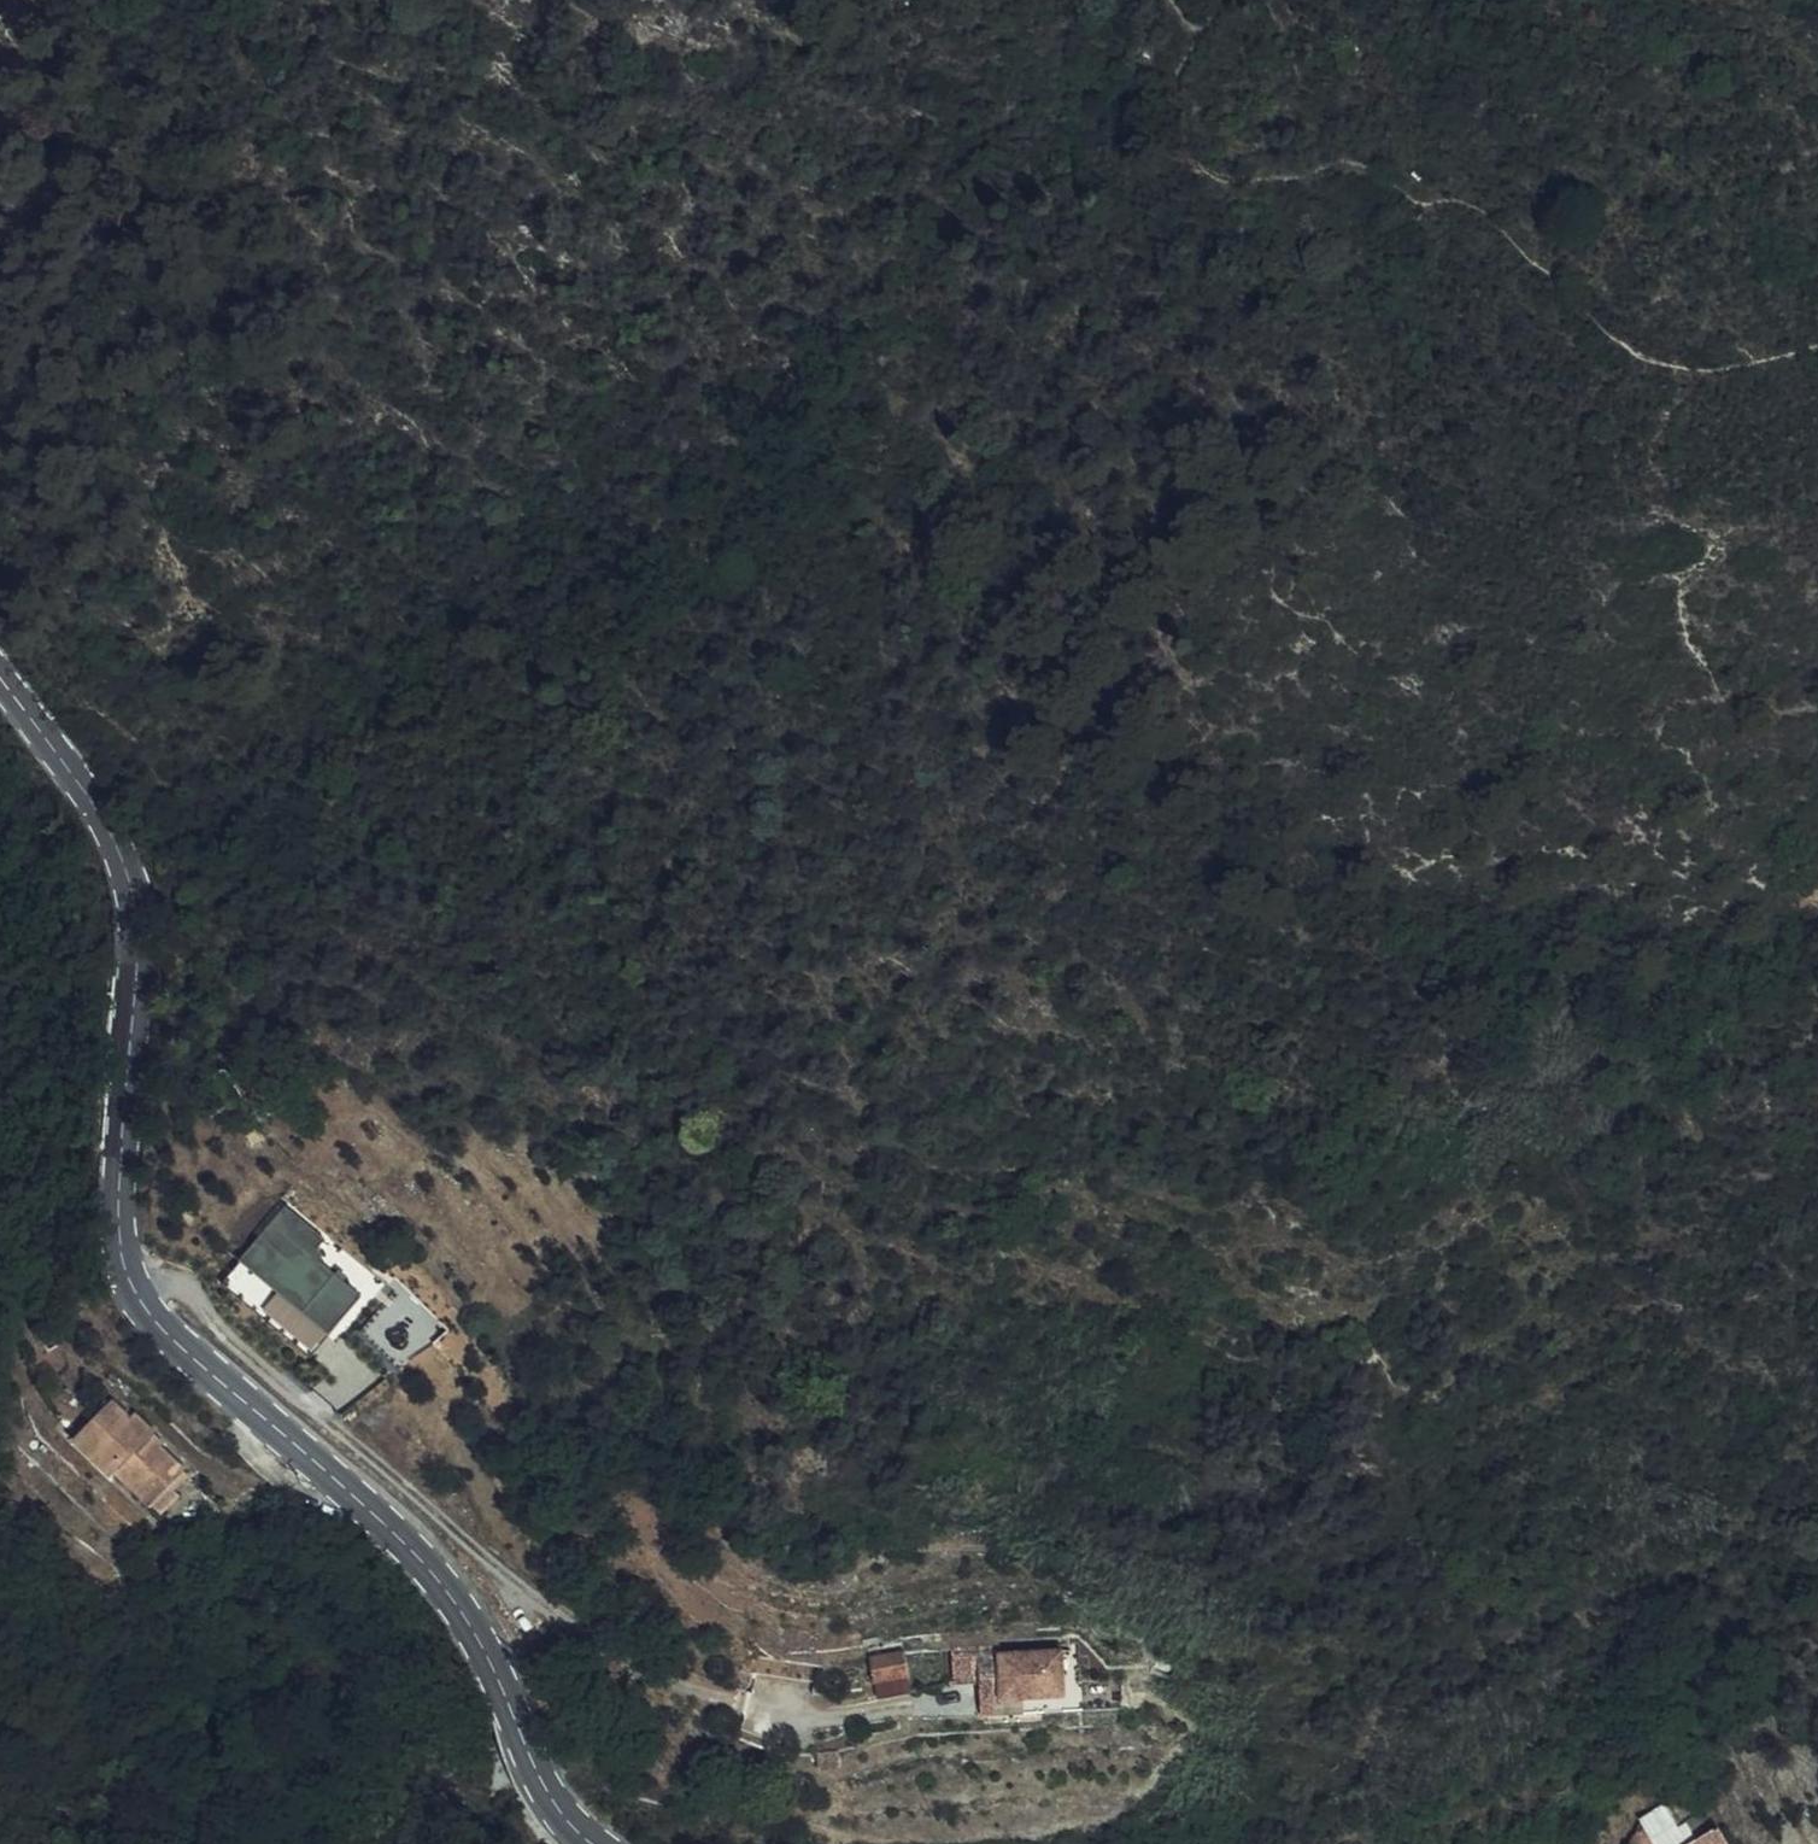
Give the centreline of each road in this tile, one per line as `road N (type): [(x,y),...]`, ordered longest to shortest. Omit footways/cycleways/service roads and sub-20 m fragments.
road 1 (tertiary): [(0,679),(83,789),(141,916),(120,1189),(124,1260),(147,1306),(449,1589),(560,1808),(594,1843)]

